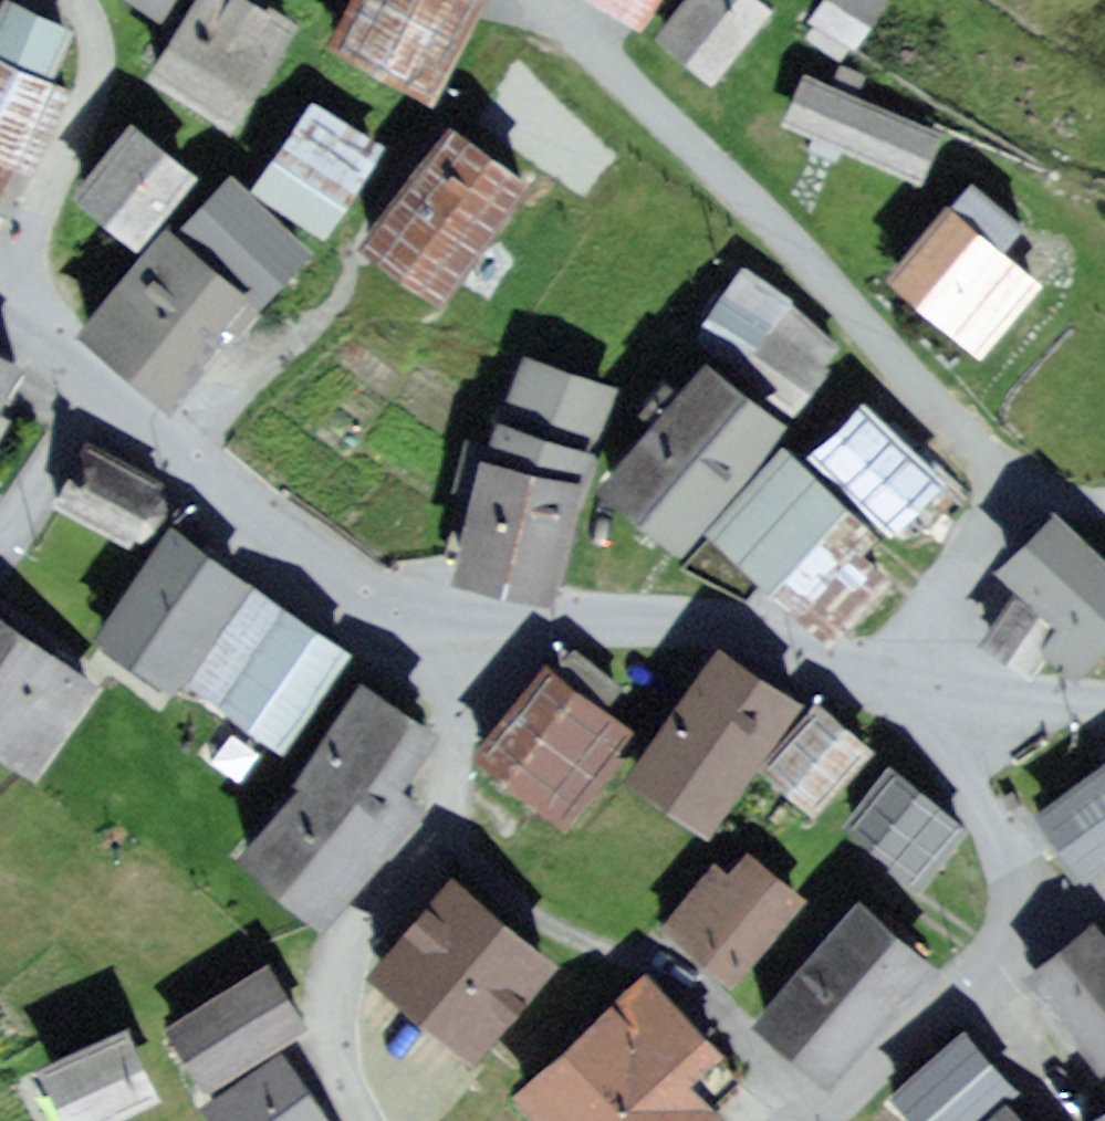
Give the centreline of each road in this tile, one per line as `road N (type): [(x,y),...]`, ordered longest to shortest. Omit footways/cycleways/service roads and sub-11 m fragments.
road 1 (residential): [(1010,497),(785,241),(540,0)]
road 2 (residential): [(0,313),(97,385),(293,557),(349,594),(438,624)]
road 3 (residential): [(355,1120),(336,1079),(330,1009),(349,940),(435,831),(455,757),(455,695),(438,624)]
road 4 (residential): [(813,1120),(1003,965),(988,827),(932,694)]
road 5 (residential): [(438,624),(686,625),(737,633),(878,680)]
road 6 (residential): [(77,0),(93,23),(95,77),(0,304)]
road 7 (residential): [(878,680),(1010,497)]
road 8 (residential): [(932,694),(1104,701)]

